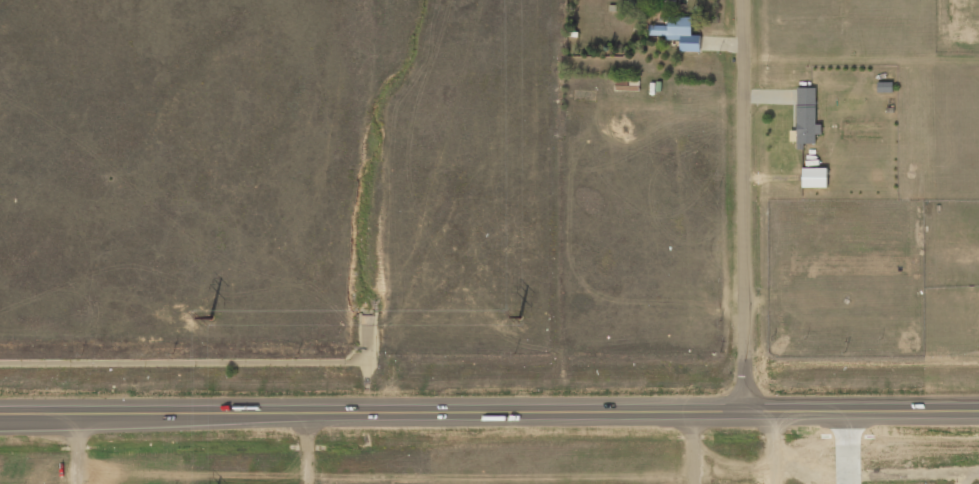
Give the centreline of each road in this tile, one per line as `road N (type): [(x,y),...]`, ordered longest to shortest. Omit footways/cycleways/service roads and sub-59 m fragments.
road 1 (trunk): [(308,414),(978,411)]
road 2 (residential): [(747,412),(747,0)]
road 3 (trunk): [(67,414),(308,414)]

